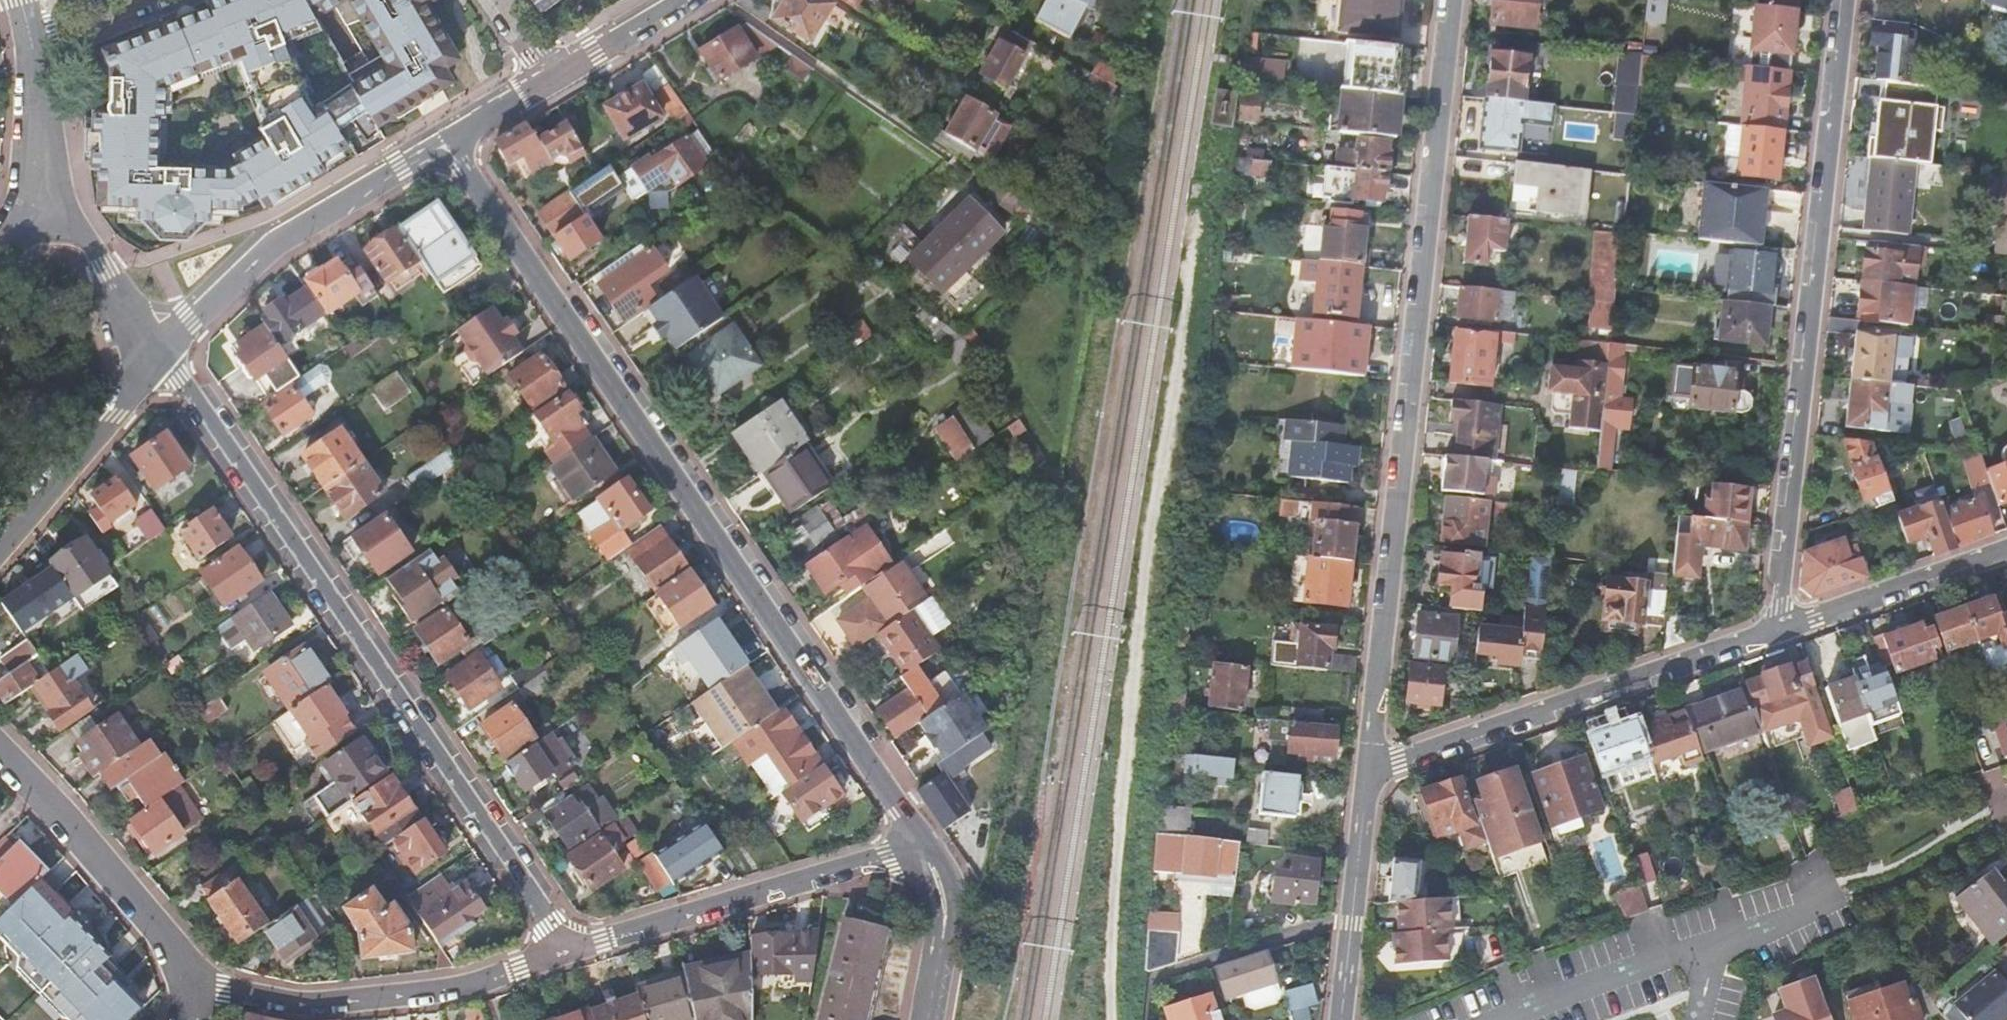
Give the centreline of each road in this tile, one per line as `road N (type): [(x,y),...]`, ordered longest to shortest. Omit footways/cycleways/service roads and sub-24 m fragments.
road 1 (residential): [(925,845),(447,145)]
road 2 (track): [(1203,212),(1144,597),(1111,949),(1117,1019)]
road 3 (residential): [(1451,0),(1369,773)]
road 4 (residential): [(569,950),(160,350)]
road 5 (residential): [(1776,632),(1843,0)]
road 6 (residential): [(1369,773),(1776,632)]
road 7 (residential): [(569,950),(450,986),(295,1004),(186,979)]
road 8 (residential): [(925,845),(569,950)]
road 9 (residential): [(160,350),(268,249),(447,145)]
road 10 (residential): [(0,747),(84,836),(186,979)]
road 11 (residential): [(0,548),(160,350)]
road 12 (residential): [(1369,773),(1342,1019)]
road 13 (residential): [(1776,632),(2006,552)]
road 14 (residential): [(160,350),(48,182)]
road 15 (residential): [(549,81),(683,0)]
road 16 (residential): [(38,51),(169,0)]
road 17 (residential): [(38,51),(48,182)]
road 18 (residential): [(447,145),(549,81)]

